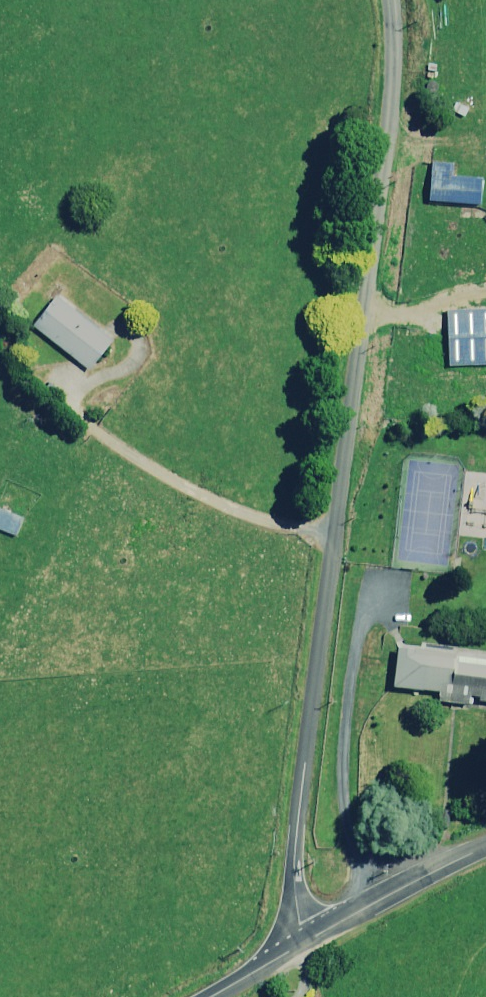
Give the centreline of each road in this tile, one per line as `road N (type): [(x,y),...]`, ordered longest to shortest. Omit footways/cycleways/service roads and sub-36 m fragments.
road 1 (unclassified): [(307,941),(294,864),(362,314),(383,0)]
road 2 (unclassified): [(307,941),(485,847)]
road 3 (track): [(485,290),(412,314),(362,314)]

